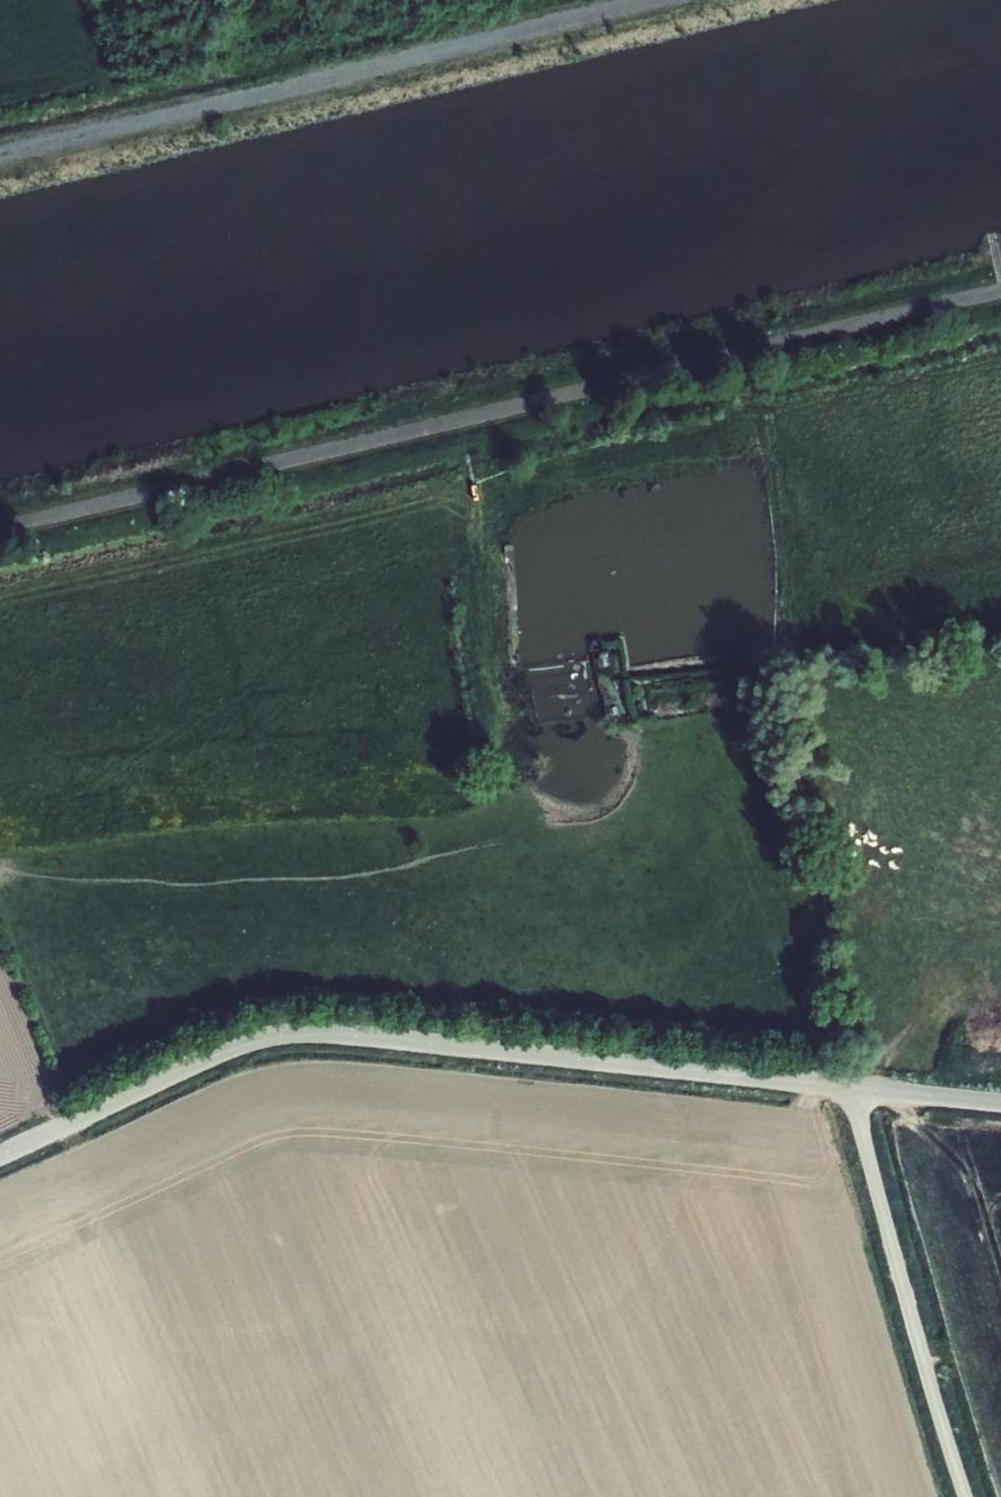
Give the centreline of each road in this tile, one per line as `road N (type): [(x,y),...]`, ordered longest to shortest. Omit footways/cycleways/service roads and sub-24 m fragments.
road 1 (unclassified): [(0,1156),(227,1049),(300,1034),(847,1087)]
road 2 (unclassified): [(0,155),(653,0)]
road 3 (unclassified): [(847,1087),(965,1496)]
road 4 (unclassified): [(847,1087),(1000,1103)]

